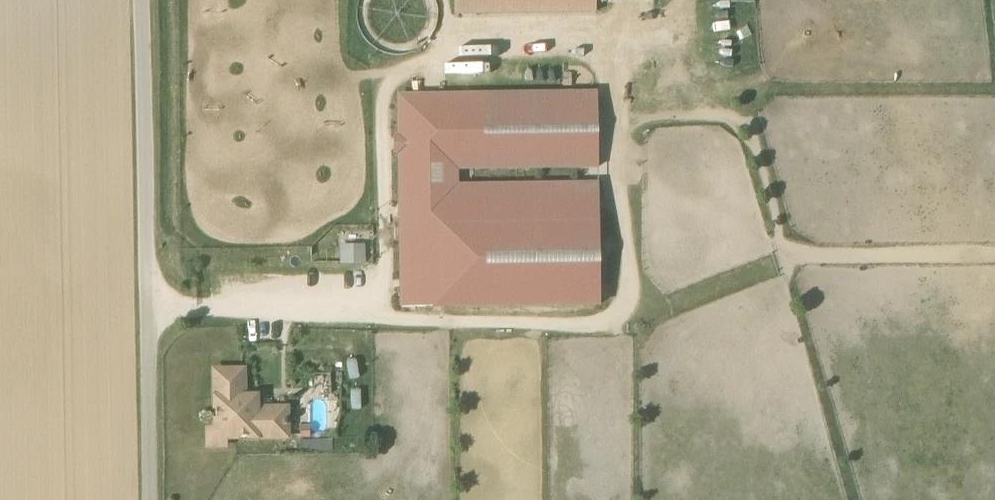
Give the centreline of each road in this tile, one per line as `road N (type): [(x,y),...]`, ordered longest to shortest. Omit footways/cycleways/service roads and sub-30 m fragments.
road 1 (unclassified): [(142,0),(150,499)]

